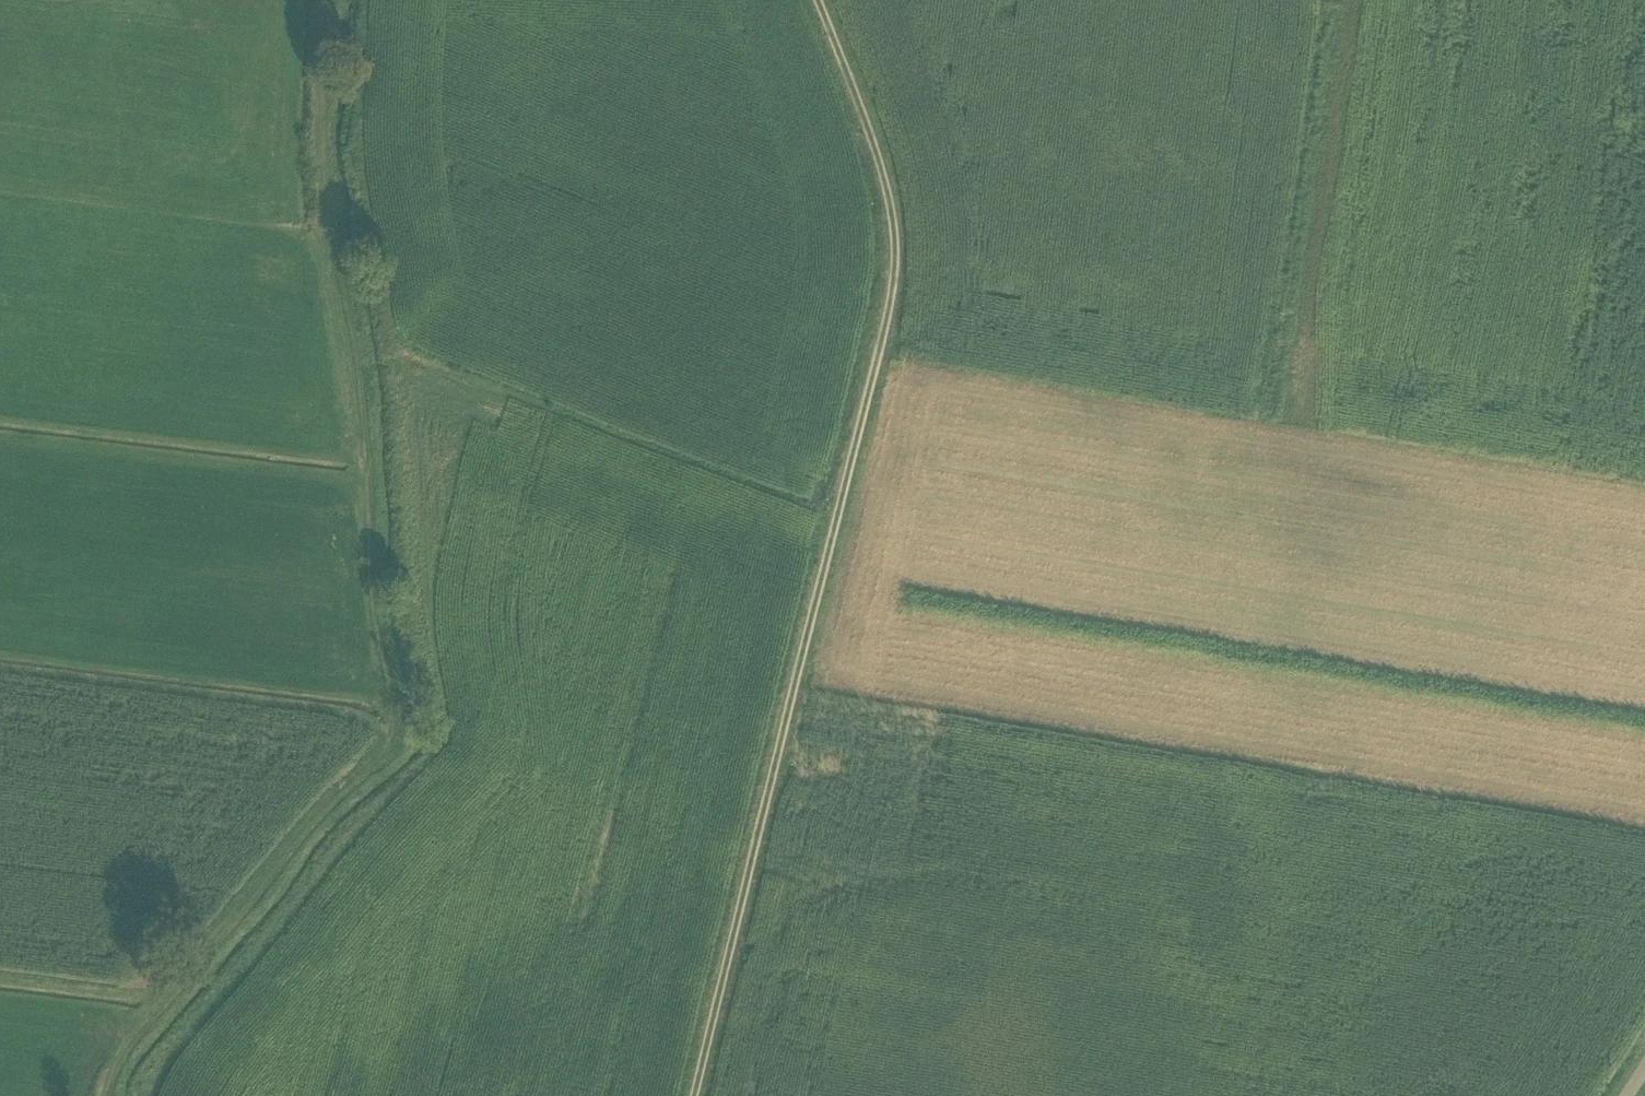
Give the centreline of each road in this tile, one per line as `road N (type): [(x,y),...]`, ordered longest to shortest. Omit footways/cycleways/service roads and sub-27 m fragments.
road 1 (track): [(108,1095),(122,1054),(392,733),(394,703),(379,644),(370,441),(322,144),(332,0)]
road 2 (track): [(688,1095),(887,302),(882,173),(815,0)]

